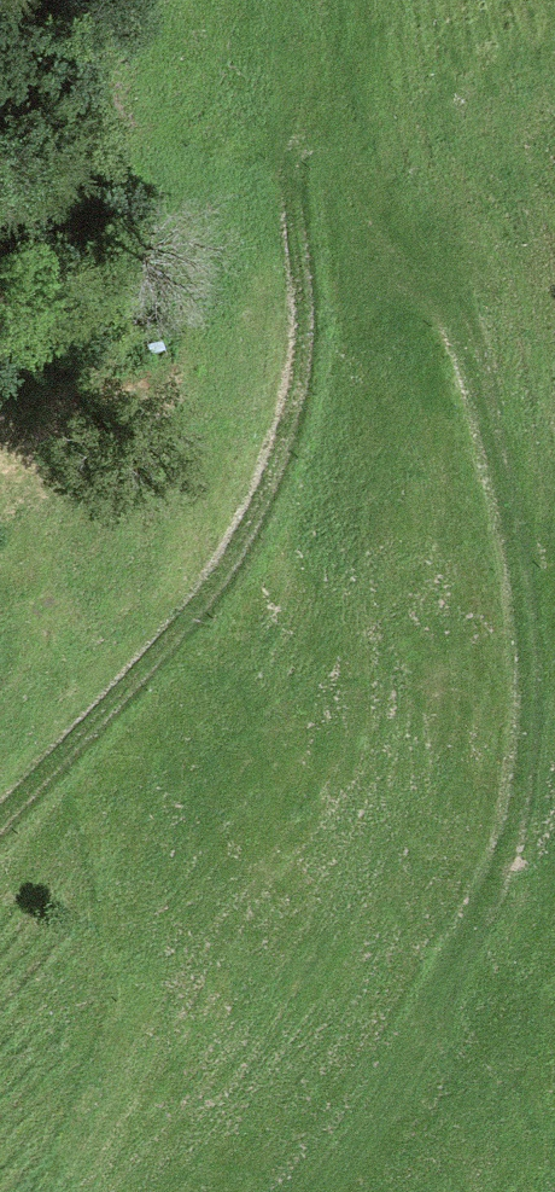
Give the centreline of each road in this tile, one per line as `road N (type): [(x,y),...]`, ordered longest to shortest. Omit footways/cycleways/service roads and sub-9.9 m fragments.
road 1 (track): [(296,61),(375,180),(456,329),(501,480),(525,622),(529,716),(516,808),(490,902),(353,1160),(323,1191)]
road 2 (track): [(0,817),(201,599),(249,530),(282,448),(302,315),(296,0)]

